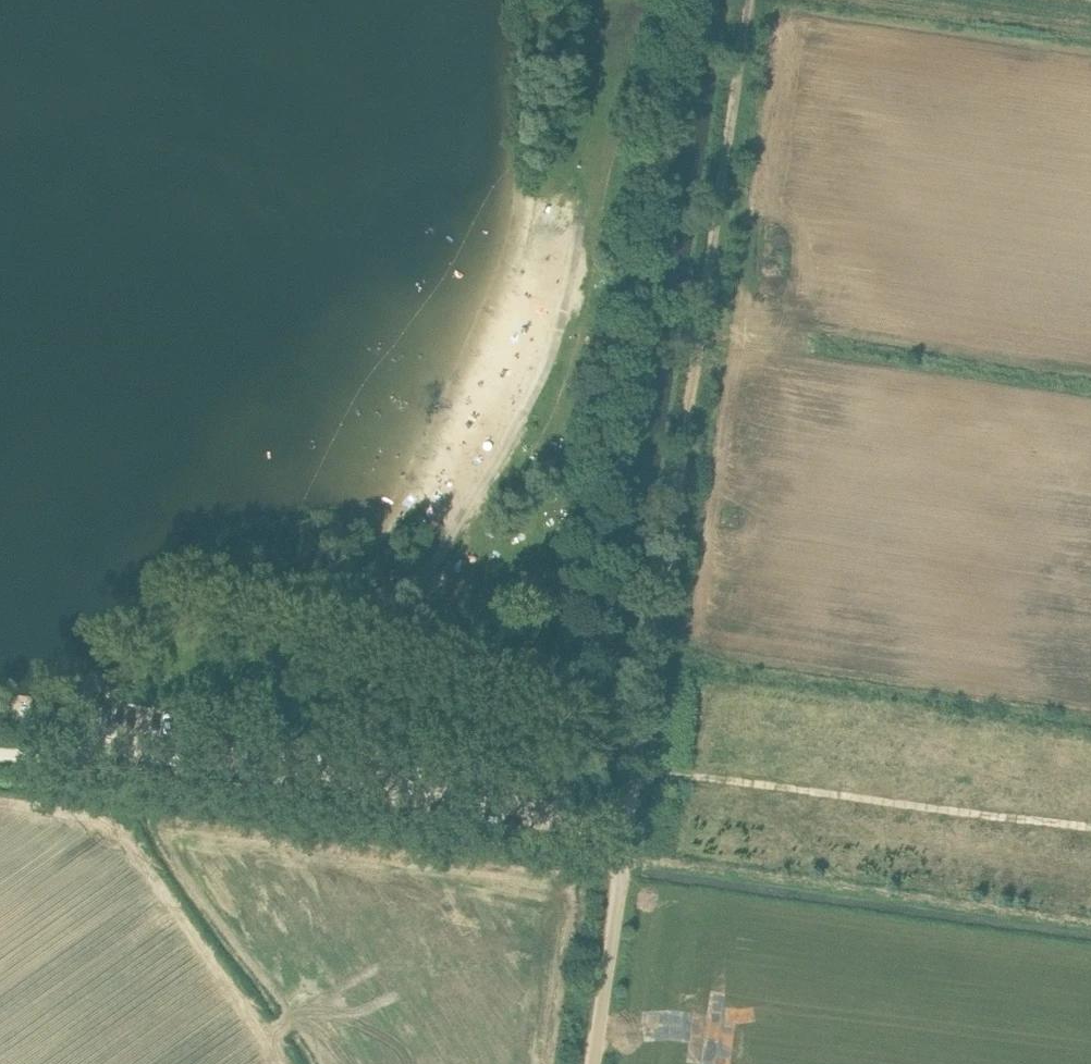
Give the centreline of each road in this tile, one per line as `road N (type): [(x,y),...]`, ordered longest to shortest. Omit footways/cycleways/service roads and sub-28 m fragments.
road 1 (track): [(622,854),(745,0)]
road 2 (track): [(568,827),(517,795),(159,736)]
road 3 (unclassified): [(592,1063),(622,854)]

